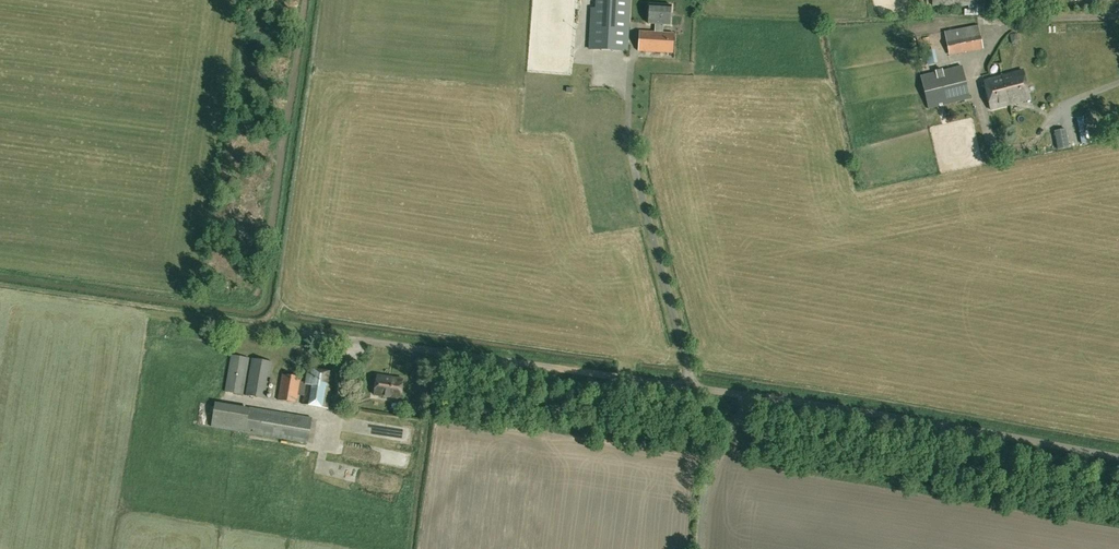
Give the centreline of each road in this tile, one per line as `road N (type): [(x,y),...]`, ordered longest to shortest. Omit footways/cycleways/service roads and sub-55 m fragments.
road 1 (unclassified): [(704,388),(296,331)]
road 2 (unclassified): [(1118,459),(755,395)]
road 3 (unclassified): [(704,388),(648,185)]
road 4 (unclassified): [(703,548),(709,502),(755,395)]

